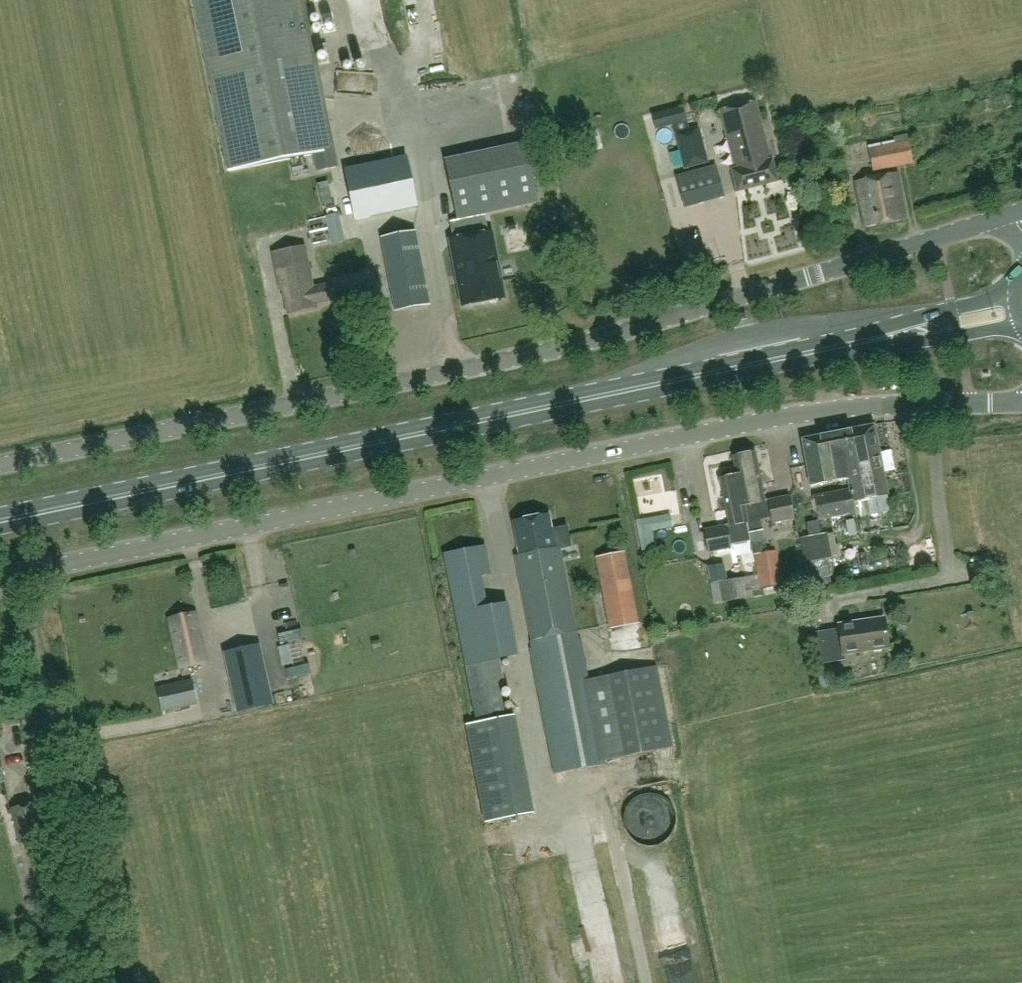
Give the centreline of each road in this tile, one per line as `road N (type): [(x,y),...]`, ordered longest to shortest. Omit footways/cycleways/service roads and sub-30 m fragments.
road 1 (unclassified): [(0,464),(518,362),(1008,213)]
road 2 (unclassified): [(15,575),(792,415),(1021,402)]
road 3 (primary): [(0,523),(867,340)]
road 4 (unclassified): [(112,982),(15,575)]
road 5 (primary): [(1015,290),(867,340)]
road 6 (primary): [(867,340),(958,337),(1021,322)]

